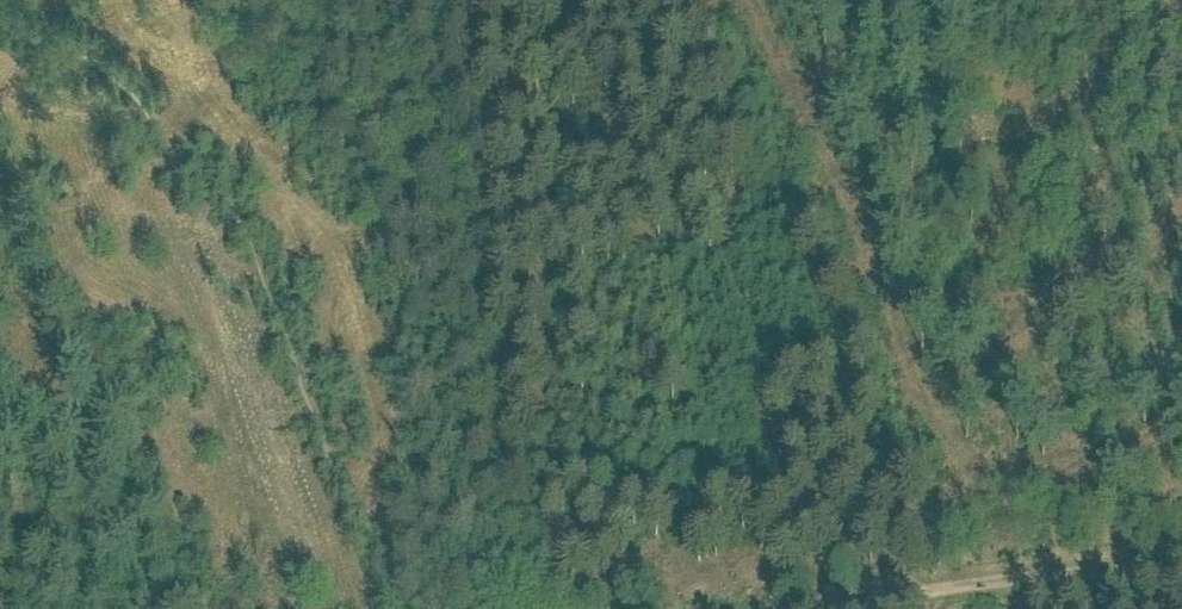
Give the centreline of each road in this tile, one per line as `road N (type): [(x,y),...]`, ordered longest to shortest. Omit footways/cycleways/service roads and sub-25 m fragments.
road 1 (track): [(931,592),(1181,568)]
road 2 (track): [(931,592),(811,608)]

